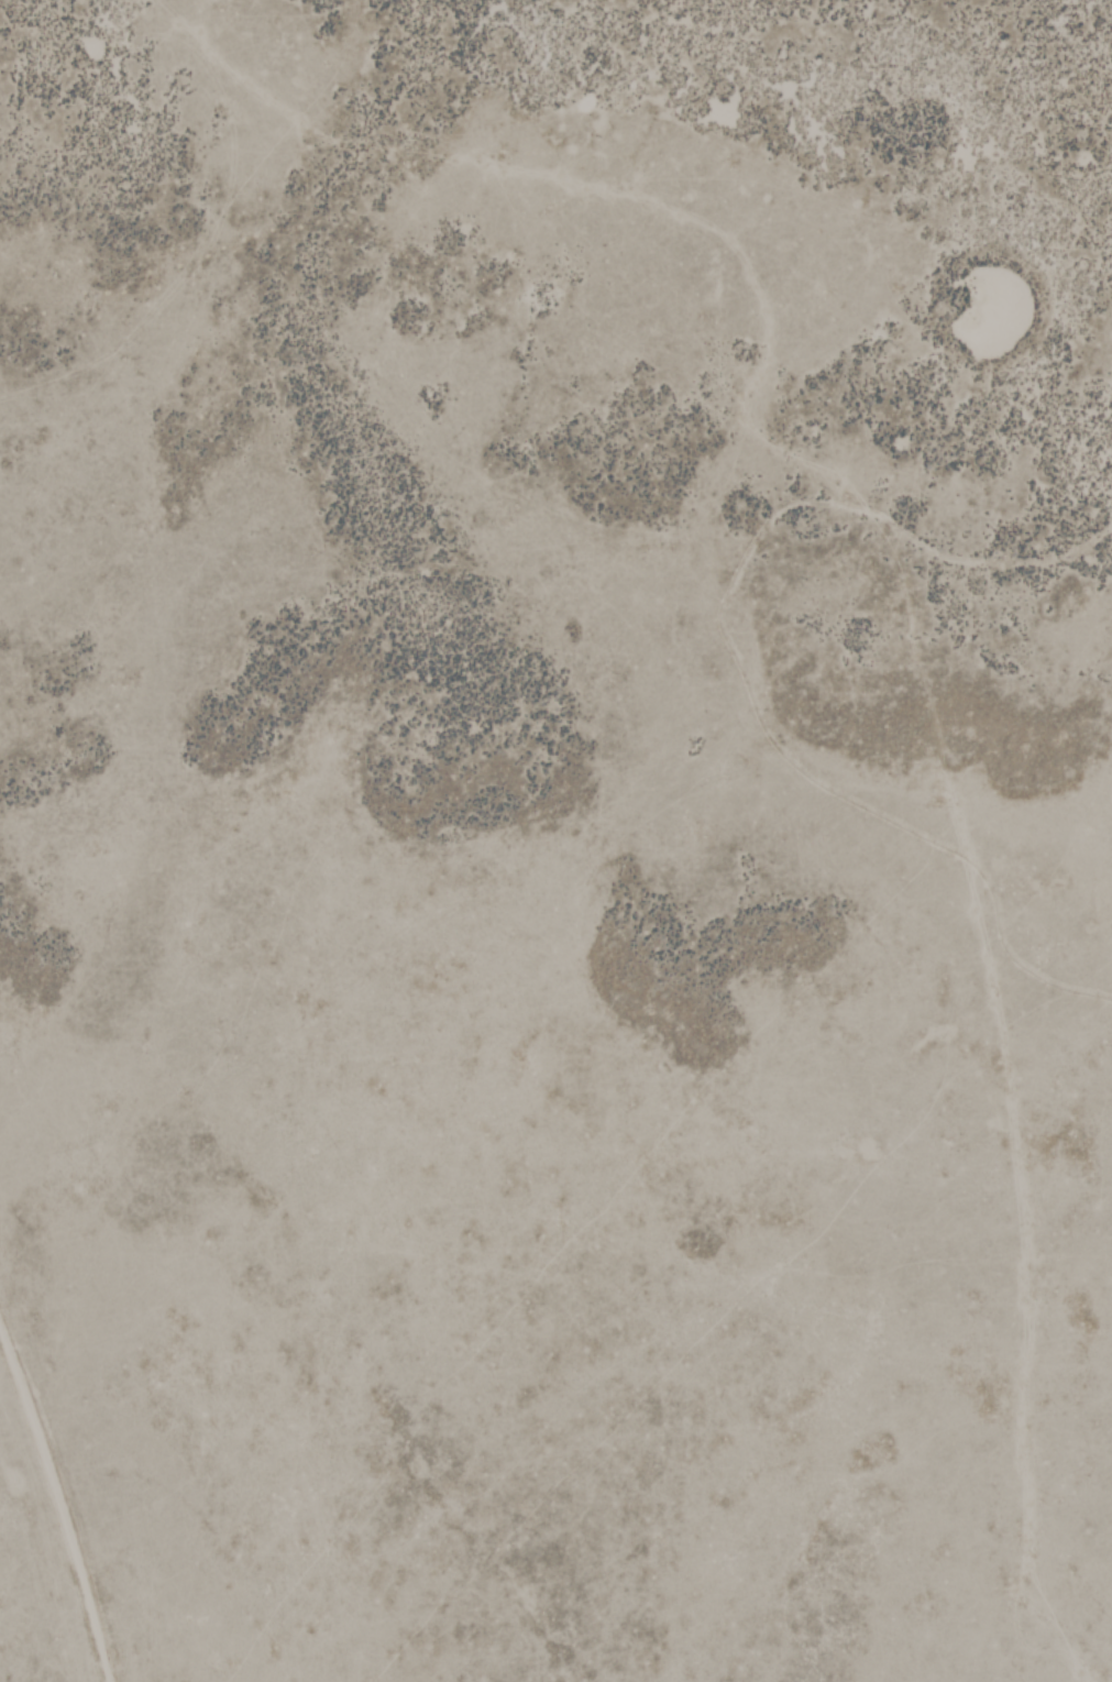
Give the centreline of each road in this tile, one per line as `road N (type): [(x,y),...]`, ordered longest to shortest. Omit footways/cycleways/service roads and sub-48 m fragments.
road 1 (track): [(114,1681),(95,1599),(0,1323)]

